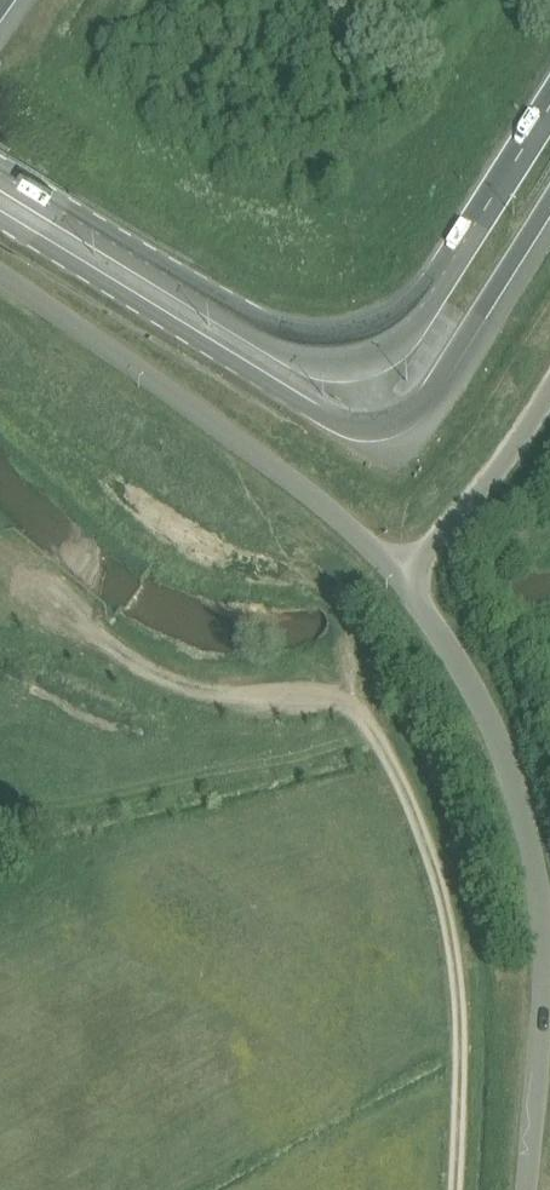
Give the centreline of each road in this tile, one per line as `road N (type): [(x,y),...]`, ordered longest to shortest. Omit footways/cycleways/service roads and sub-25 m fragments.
road 1 (track): [(456,1189),(457,974),(445,896),(421,817),(363,710),(337,701),(241,700),(199,688)]
road 2 (unclassified): [(412,583),(357,528),(0,275)]
road 3 (primary): [(0,219),(323,418),(387,426)]
road 4 (primary): [(355,350),(292,344),(0,172)]
road 5 (unclassified): [(549,944),(524,812),(500,736),(412,583)]
road 6 (motorway): [(549,105),(423,305),(392,334),(355,350)]
road 7 (motorway): [(387,426),(430,392),(549,200)]
road 8 (unclassified): [(527,1189),(549,944)]
road 9 (unclassified): [(412,583),(549,411)]

